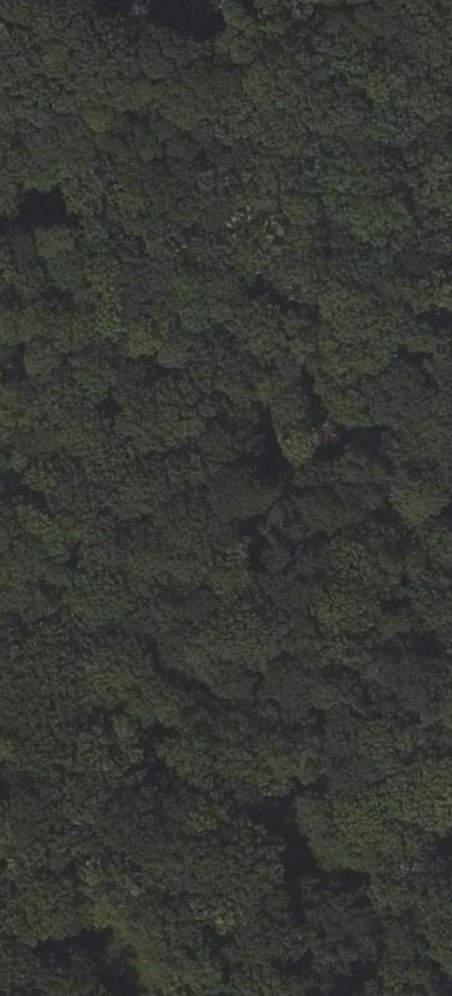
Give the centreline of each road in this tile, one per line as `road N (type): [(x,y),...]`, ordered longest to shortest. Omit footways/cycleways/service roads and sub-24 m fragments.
road 1 (track): [(0,646),(451,952)]

